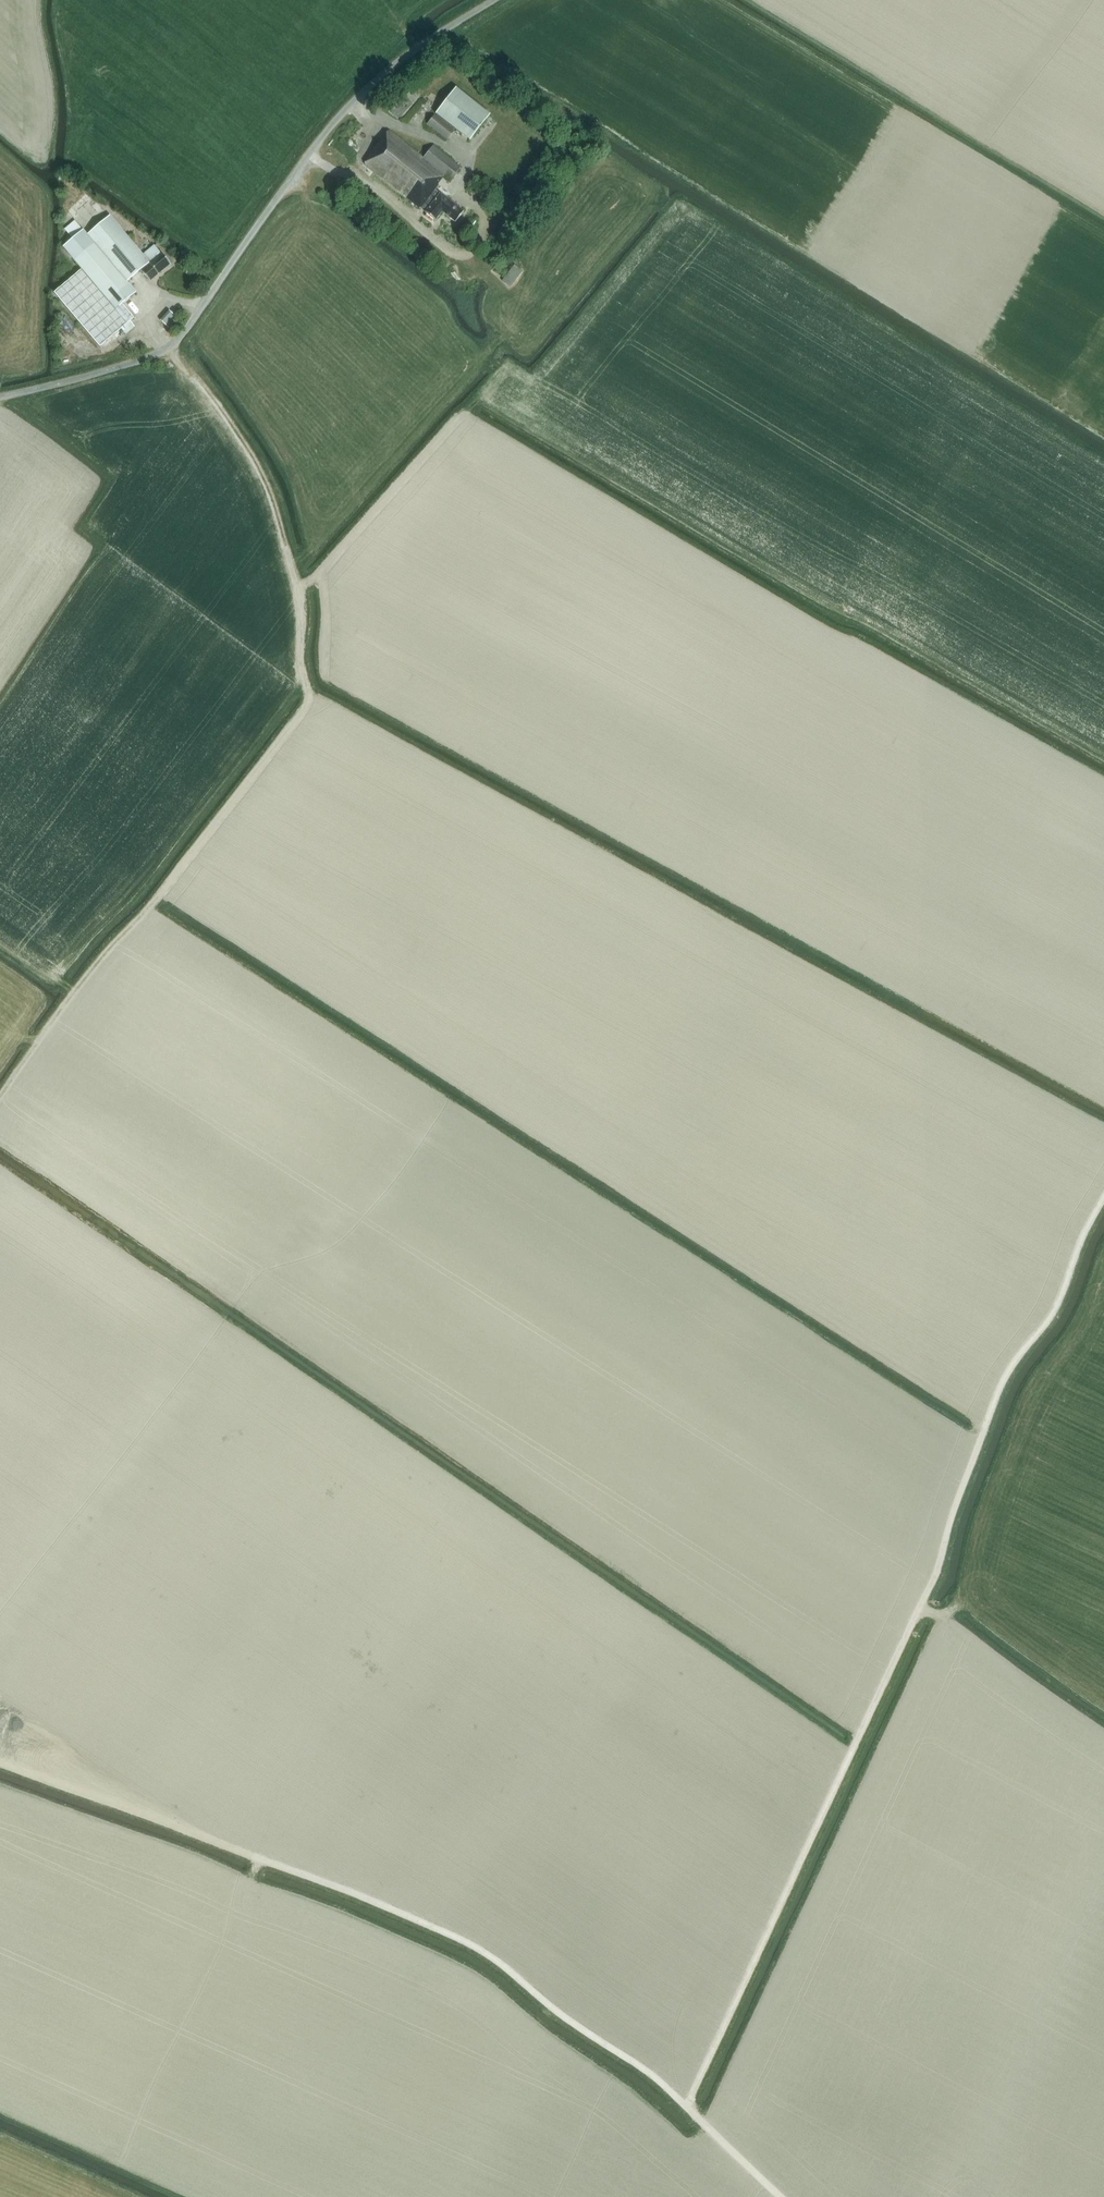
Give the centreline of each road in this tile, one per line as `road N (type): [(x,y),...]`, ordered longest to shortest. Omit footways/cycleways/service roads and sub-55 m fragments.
road 1 (unclassified): [(0,397),(90,376),(173,343),(350,104),(419,46),(496,0)]

